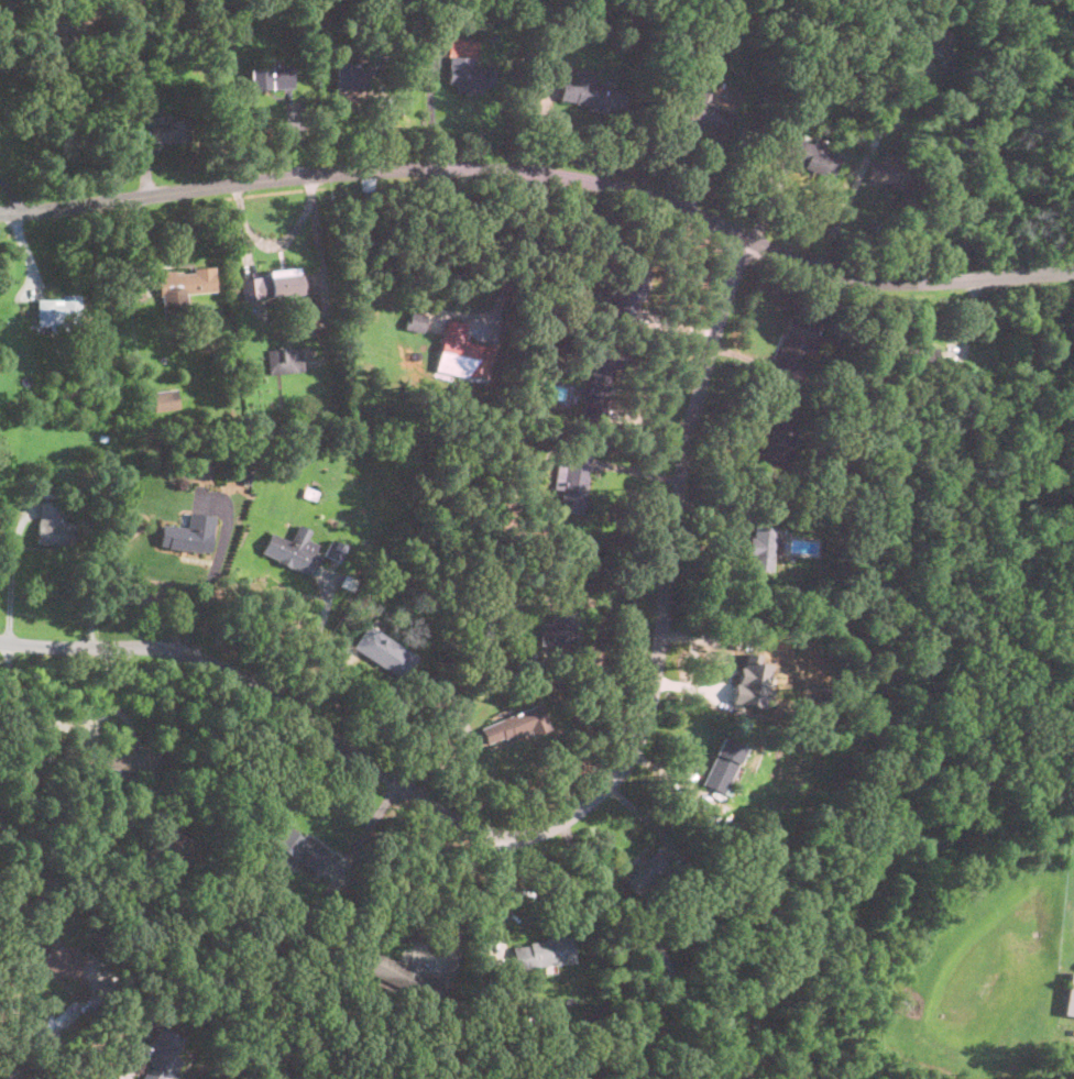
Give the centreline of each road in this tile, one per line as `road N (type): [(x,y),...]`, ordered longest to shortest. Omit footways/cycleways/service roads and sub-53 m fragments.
road 1 (residential): [(0,641),(162,646),(197,654),(473,828),(497,836),(533,832),(574,815),(620,773),(640,738),(687,448),(708,346),(744,236)]
road 2 (residential): [(0,211),(333,172),(484,166),(629,190),(873,279),(1073,270)]

